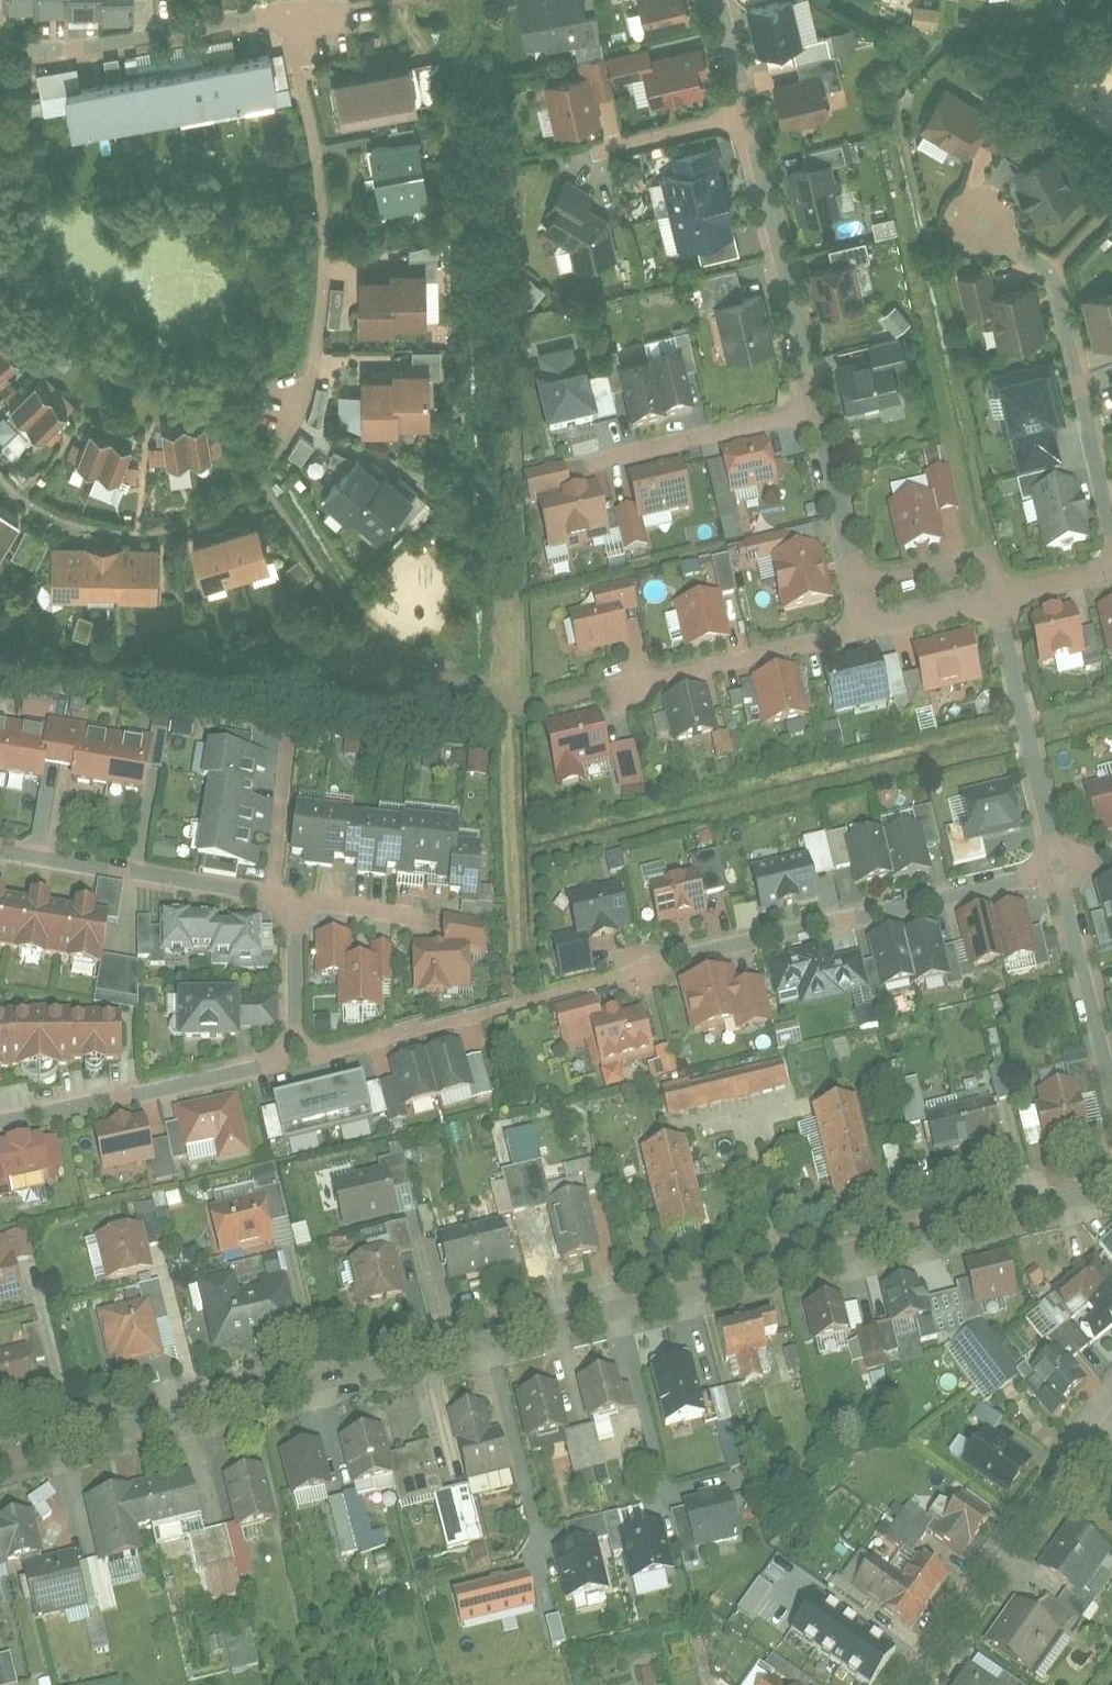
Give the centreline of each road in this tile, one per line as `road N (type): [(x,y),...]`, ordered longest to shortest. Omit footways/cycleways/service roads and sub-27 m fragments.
road 1 (residential): [(1111,1172),(0,1447)]
road 2 (residential): [(287,897),(293,1053),(0,1120)]
road 3 (residential): [(633,967),(1056,864)]
road 4 (residential): [(811,404),(716,0)]
road 5 (residential): [(290,23),(318,156),(326,272),(296,417)]
road 6 (residential): [(982,232),(1053,290),(1111,540)]
road 7 (residential): [(1111,1426),(1073,1440),(1054,1460),(901,1684)]
road 8 (residential): [(0,50),(88,52),(290,23)]
road 9 (residential): [(0,846),(287,897)]
road 10 (residential): [(1056,864),(996,597)]
road 11 (residential): [(1111,1102),(1056,864)]
road 12 (residential): [(863,626),(627,682)]
road 13 (residential): [(587,455),(811,404)]
road 14 (residential): [(854,580),(811,404)]
road 15 (residential): [(996,597),(986,554),(854,580)]
road 16 (residential): [(996,597),(863,626)]
road 17 (residential): [(1111,550),(1089,574),(996,597)]

